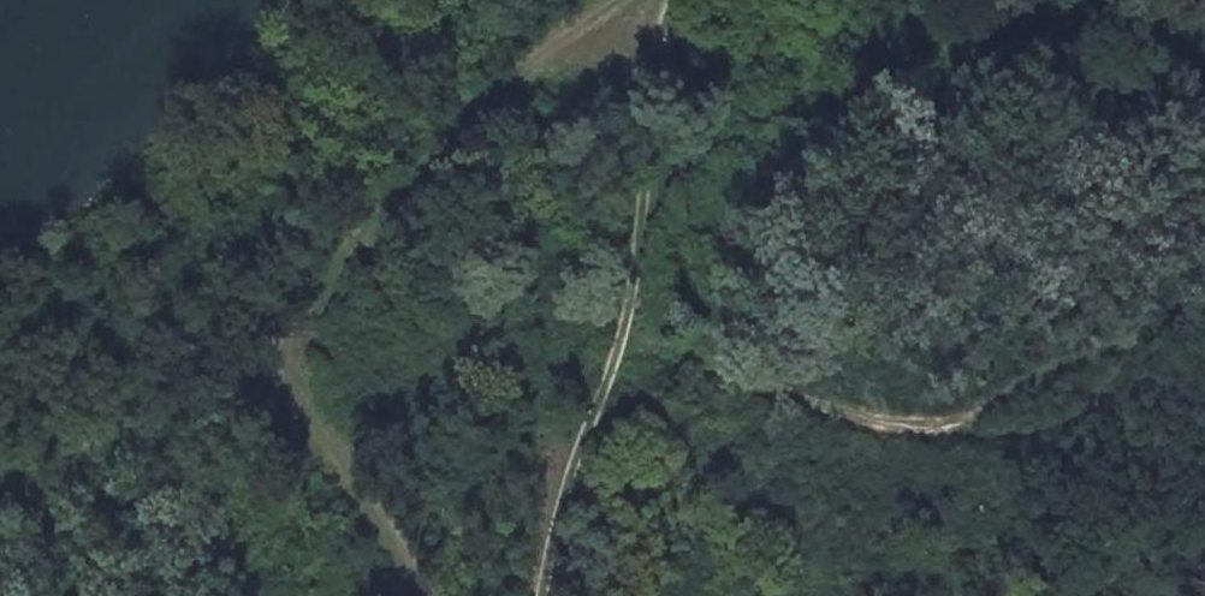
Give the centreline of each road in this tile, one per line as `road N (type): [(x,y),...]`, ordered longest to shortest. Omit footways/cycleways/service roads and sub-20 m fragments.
road 1 (track): [(631,0),(477,109),(284,298),(284,350),(308,427),(420,595)]
road 2 (track): [(1204,312),(1162,317),(1106,361),(1058,417),(871,426),(762,387),(694,338),(634,310)]
road 3 (track): [(694,0),(663,82),(634,310),(561,488),(545,595)]

